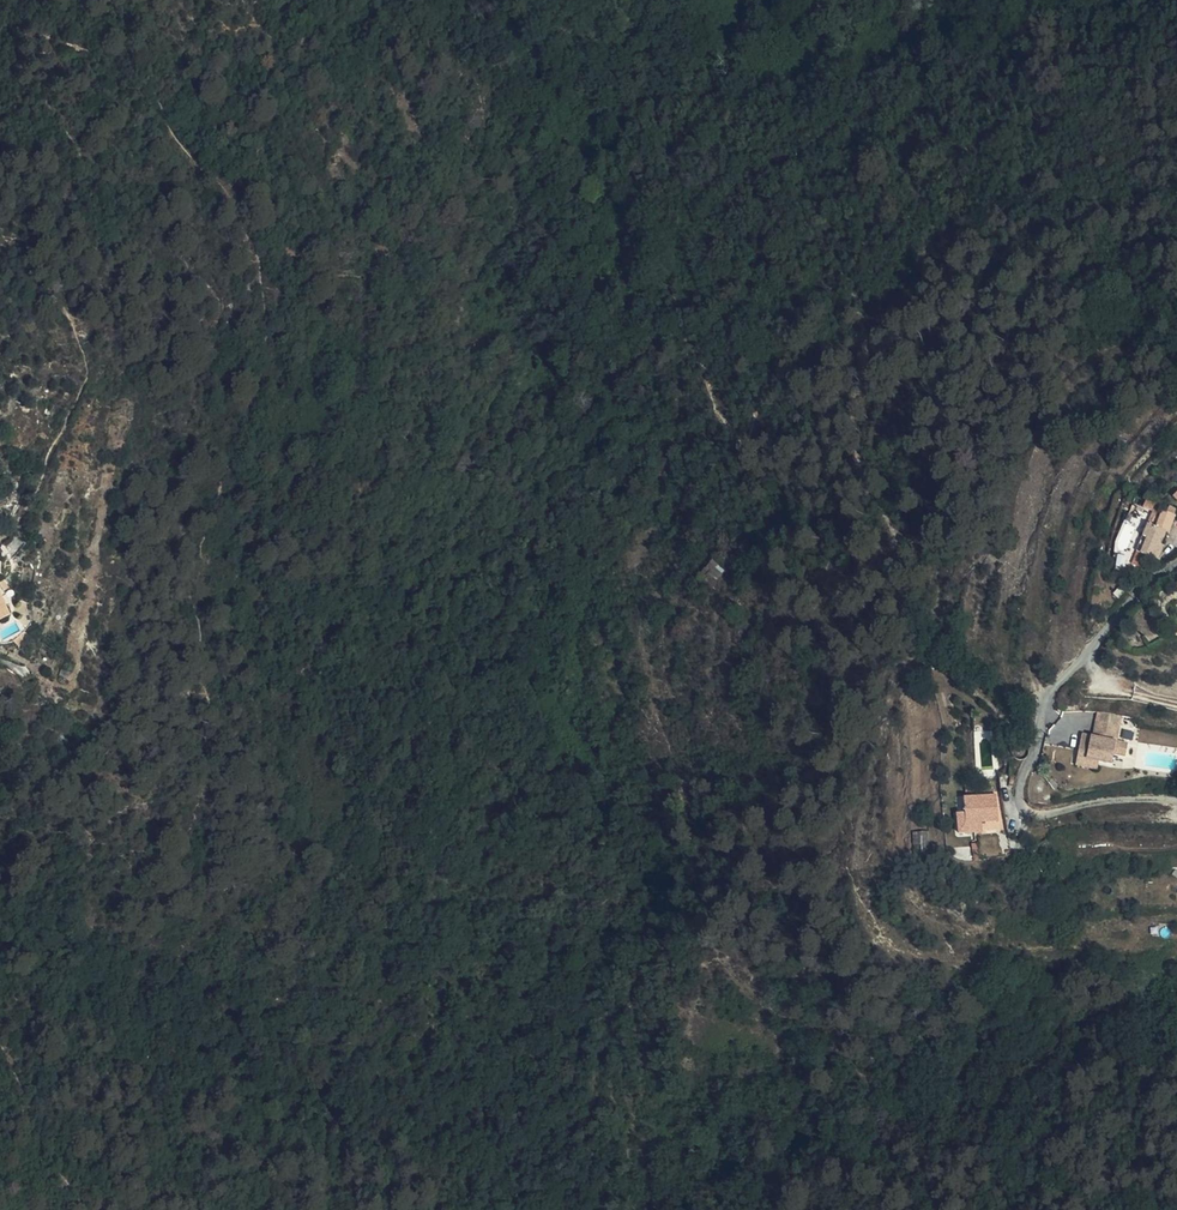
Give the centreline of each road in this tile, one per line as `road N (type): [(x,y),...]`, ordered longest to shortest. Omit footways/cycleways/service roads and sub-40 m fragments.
road 1 (unclassified): [(1176,803),(1122,798),(1043,814),(1030,811),(1022,792),(1048,698),(1134,601),(1176,569)]

